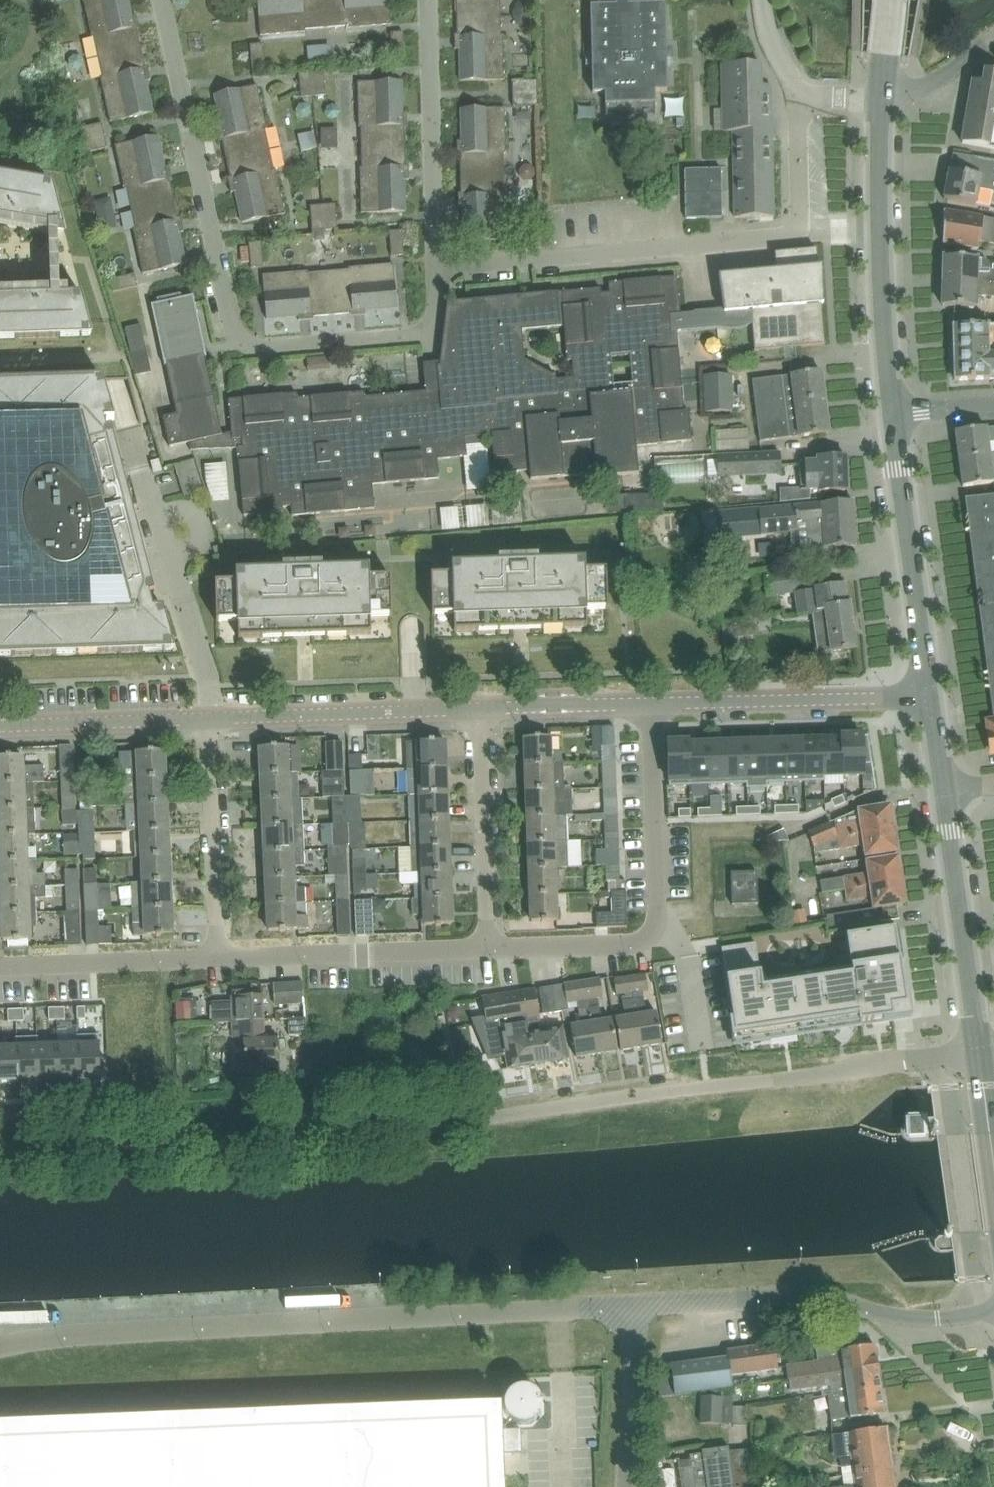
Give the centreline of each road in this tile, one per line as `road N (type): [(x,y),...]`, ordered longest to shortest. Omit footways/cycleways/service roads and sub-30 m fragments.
road 1 (residential): [(275,1138),(978,1056)]
road 2 (unclassified): [(0,1349),(78,1335),(634,1304)]
road 3 (residential): [(163,0),(232,333),(249,348),(416,335),(432,318),(434,272)]
road 4 (residential): [(488,948),(666,941),(647,705)]
road 5 (residential): [(434,272),(799,234)]
road 6 (residential): [(993,1309),(924,1318),(813,1297),(634,1304)]
road 7 (tertiary): [(926,694),(893,413)]
road 8 (residential): [(647,705),(926,694)]
road 9 (residential): [(207,719),(483,710)]
road 10 (residential): [(434,272),(427,0)]
road 11 (tertiary): [(978,1056),(941,789)]
road 12 (residential): [(220,957),(488,948)]
road 13 (residential): [(220,957),(207,719)]
road 14 (residential): [(488,948),(483,710)]
road 15 (residential): [(0,968),(220,957)]
road 16 (residential): [(0,724),(207,719)]
road 17 (tertiary): [(893,413),(881,231)]
road 18 (unclassified): [(625,1486),(634,1304)]
road 19 (residential): [(483,710),(647,705)]
road 20 (residential): [(799,234),(797,99)]
road 21 (tertiary): [(881,231),(880,99)]
road 22 (residential): [(880,99),(916,93),(993,42)]

